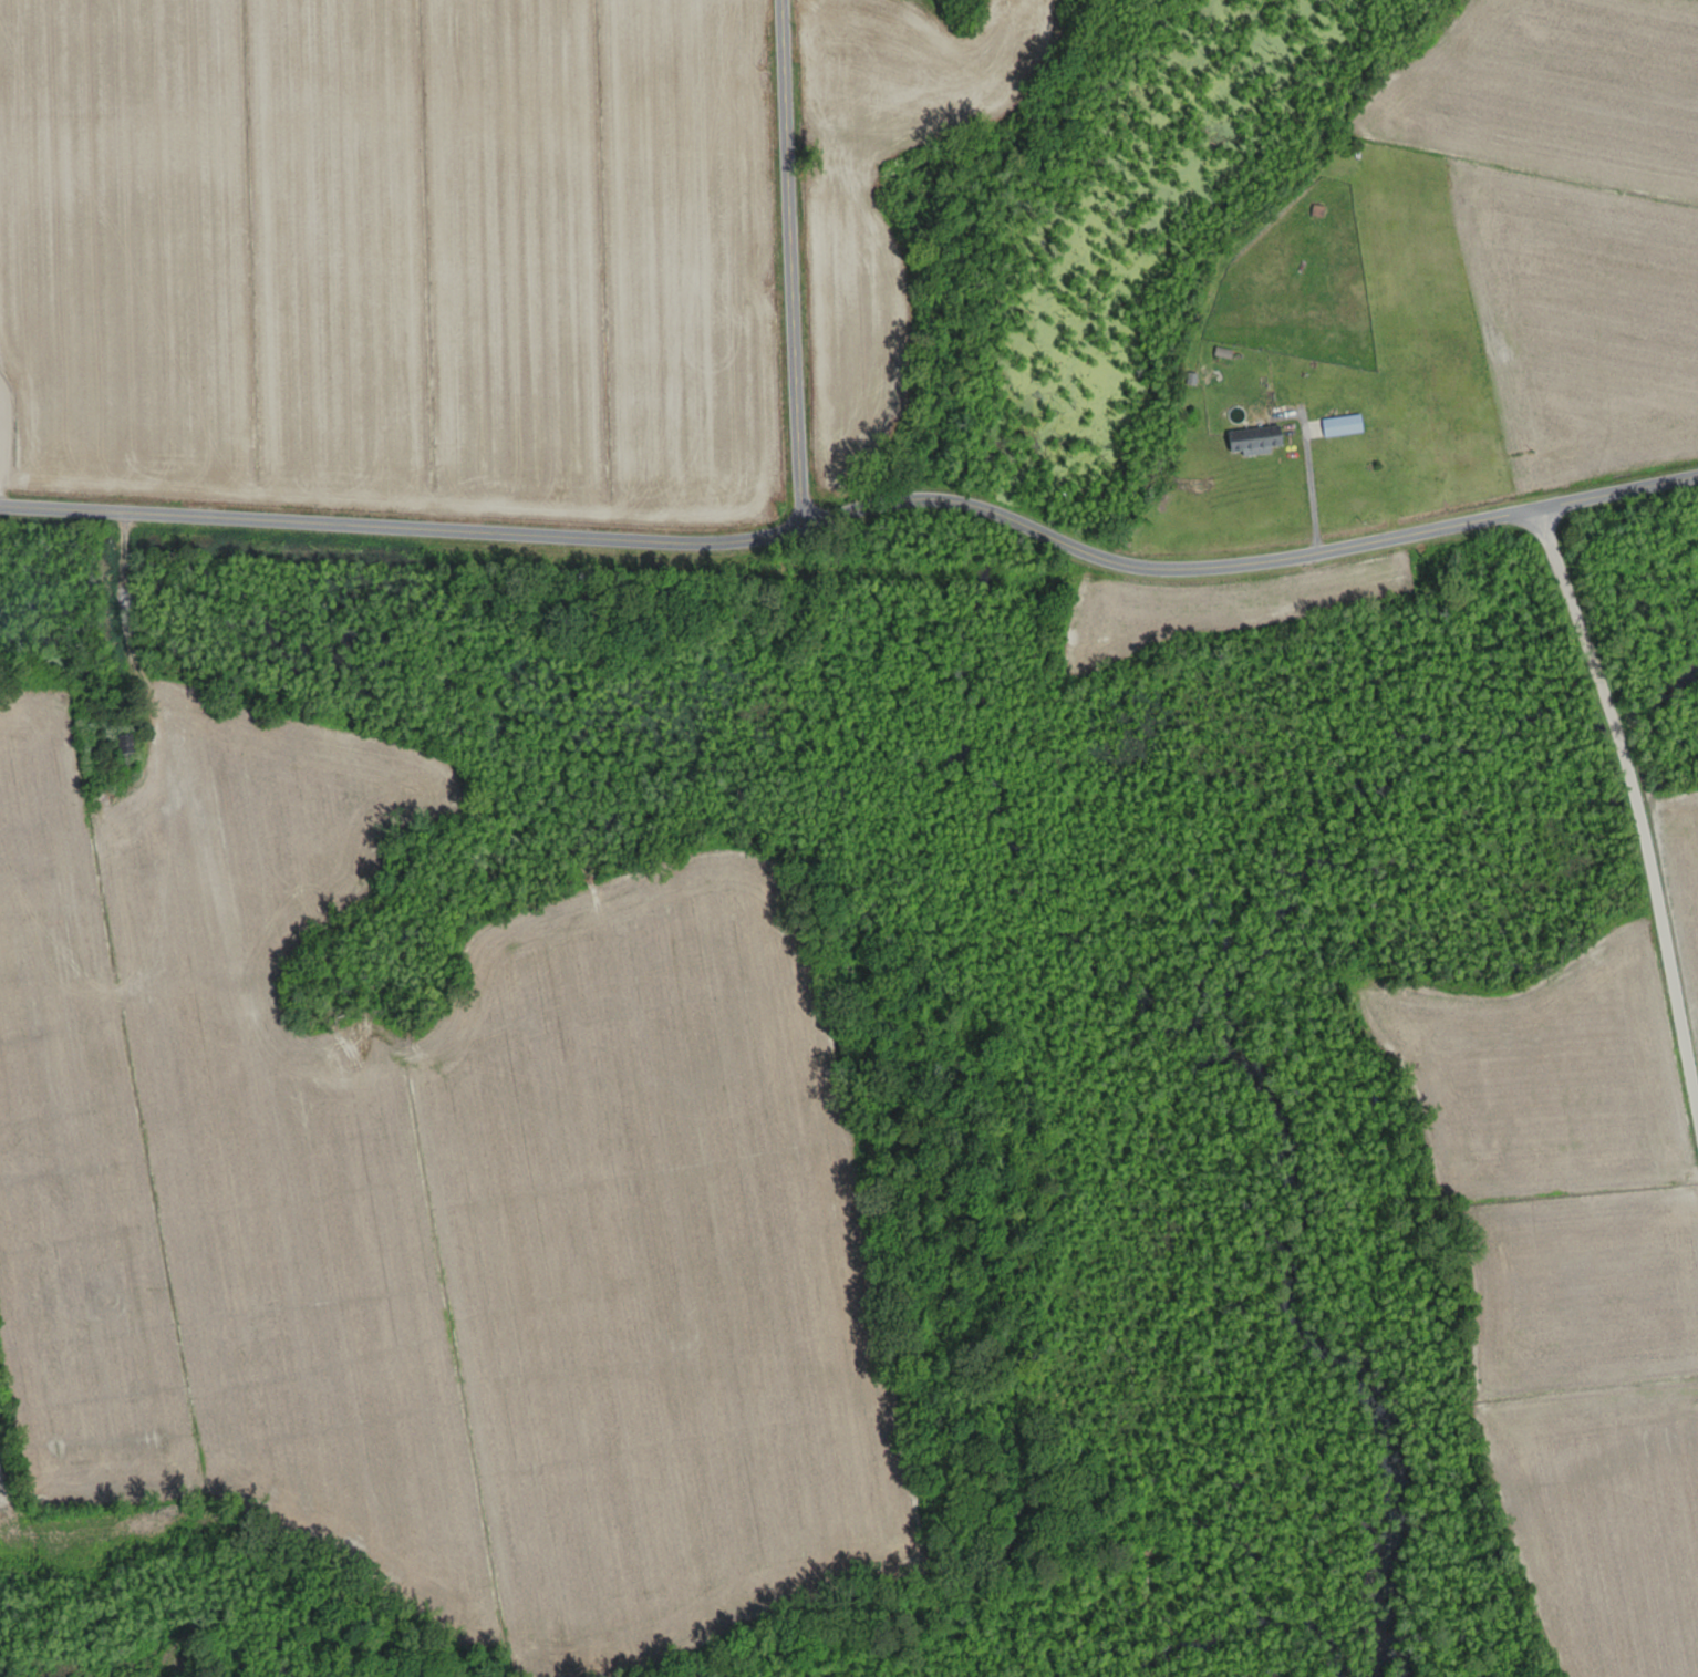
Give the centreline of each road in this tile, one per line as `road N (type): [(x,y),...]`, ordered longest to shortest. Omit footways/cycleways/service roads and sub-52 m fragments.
road 1 (residential): [(0,514),(641,553),(735,552),(910,507),(952,506),(1066,556),(1157,579),(1342,559),(1697,484)]
road 2 (residential): [(1697,1188),(1613,763),(1531,517)]
road 3 (residential): [(793,538),(777,0)]

